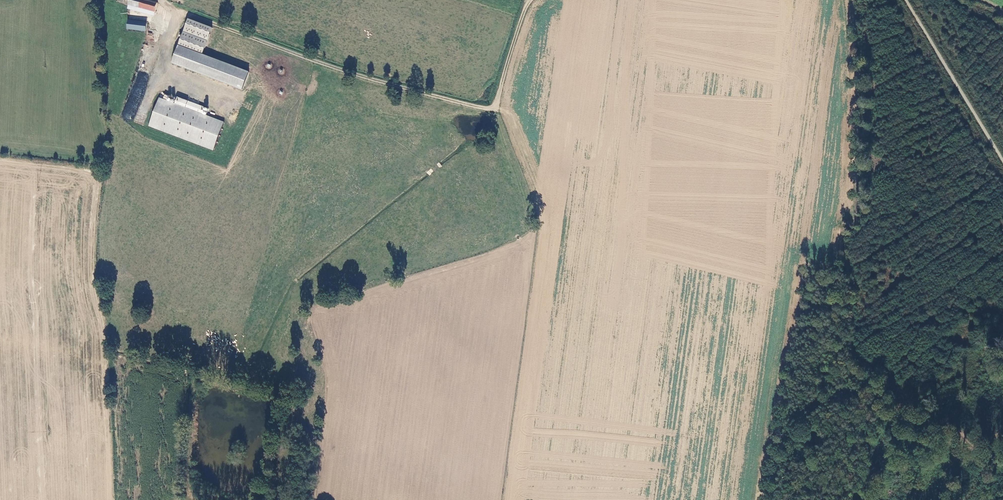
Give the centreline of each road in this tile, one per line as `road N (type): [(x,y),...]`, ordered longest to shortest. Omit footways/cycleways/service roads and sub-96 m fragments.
road 1 (track): [(533,0),(490,110),(332,68),(157,0)]
road 2 (track): [(906,0),(1002,161)]

